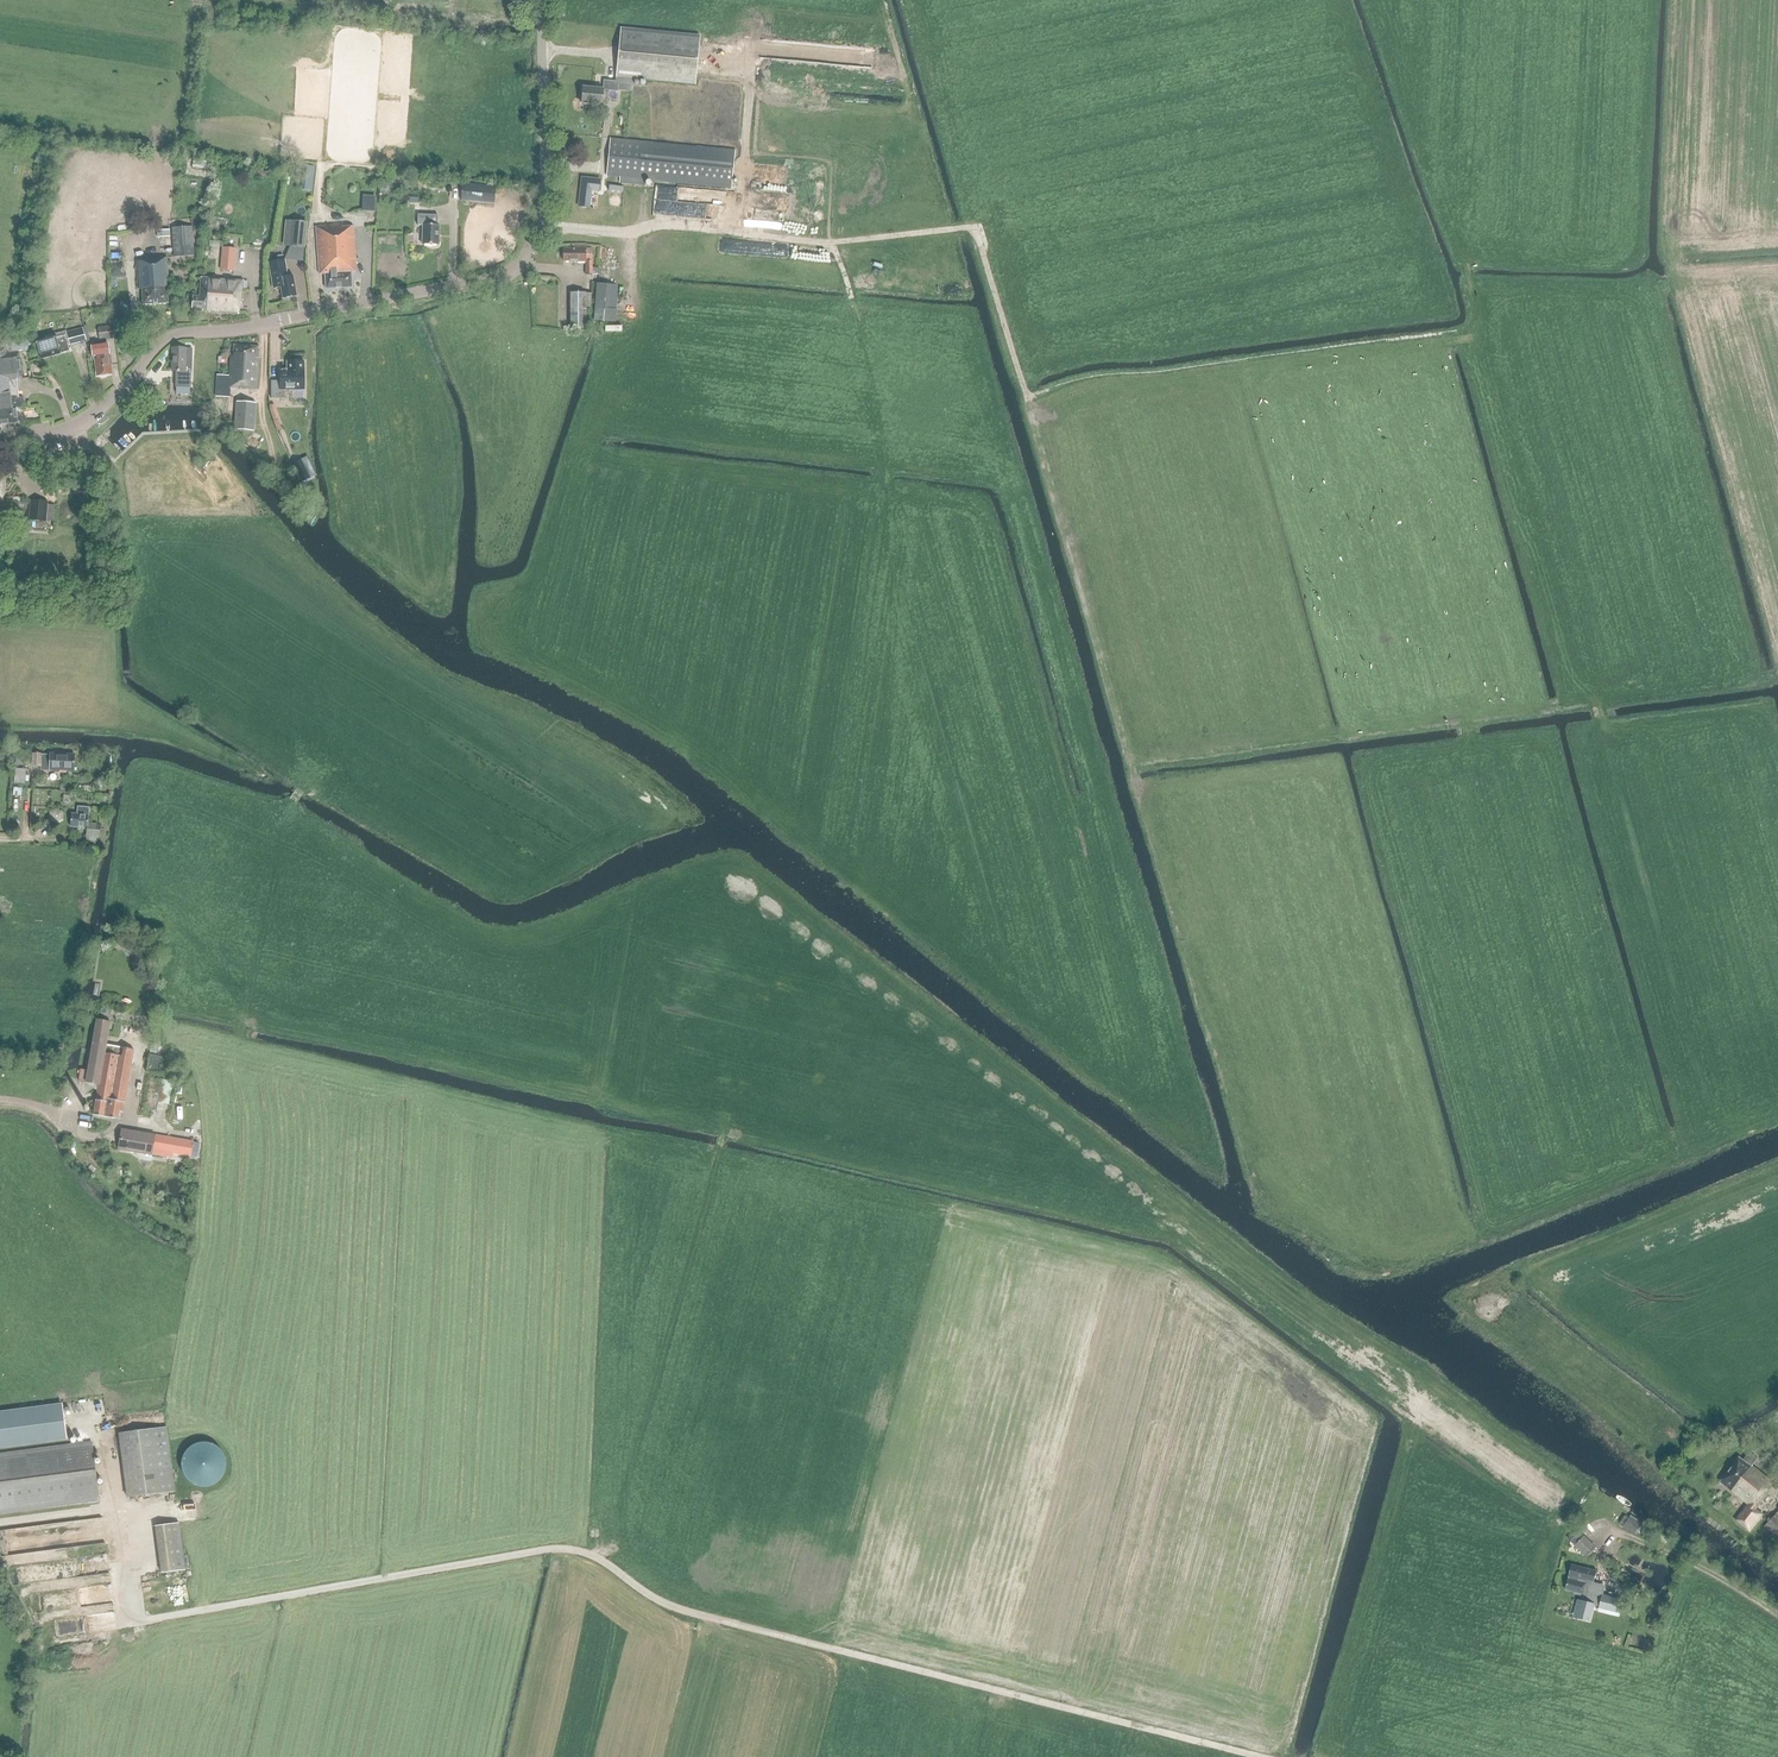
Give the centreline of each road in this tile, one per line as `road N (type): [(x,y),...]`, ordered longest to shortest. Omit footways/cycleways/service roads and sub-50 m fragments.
road 1 (tertiary): [(0,442),(83,418),(176,334),(234,330),(491,277),(517,262),(544,202),(541,0)]
road 2 (track): [(1777,1615),(1710,1572),(1625,1537)]

